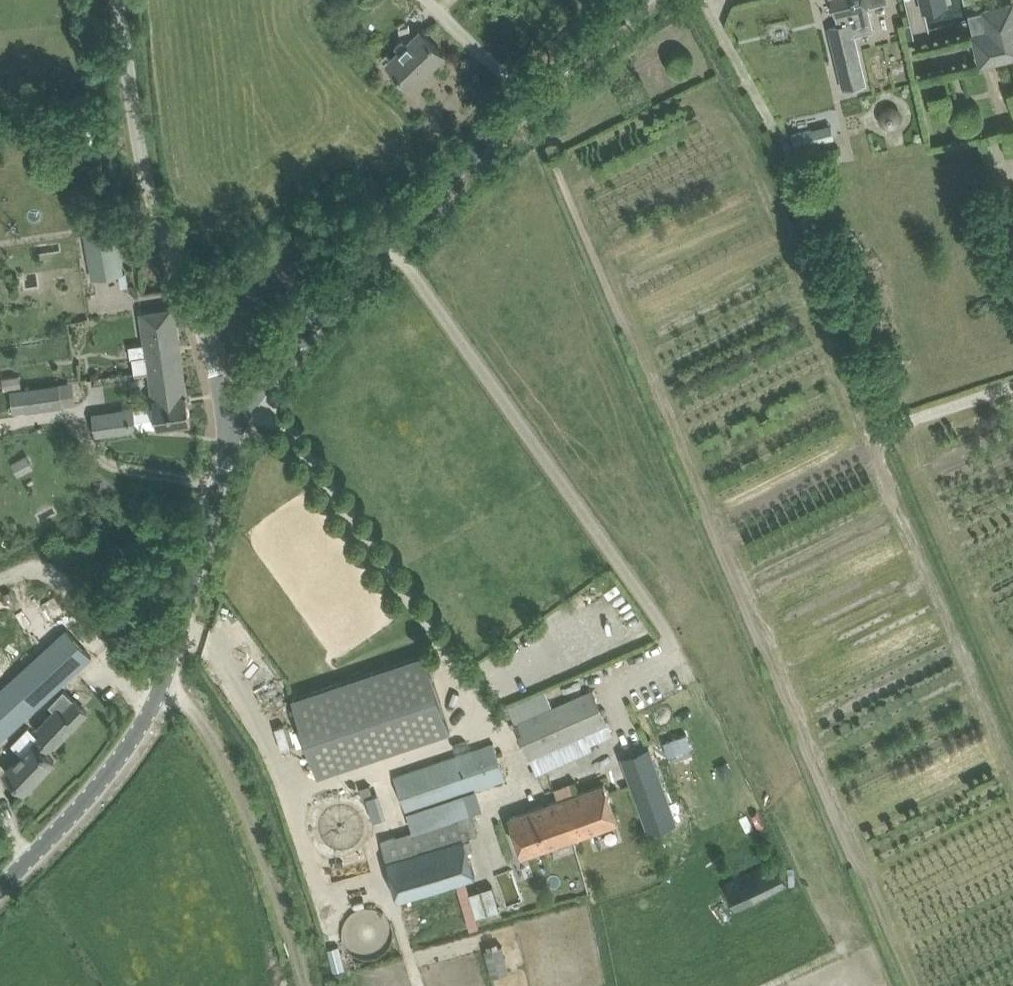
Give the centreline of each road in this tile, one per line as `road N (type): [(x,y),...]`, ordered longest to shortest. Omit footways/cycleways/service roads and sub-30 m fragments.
road 1 (unclassified): [(230,446),(250,406),(472,166),(650,0)]
road 2 (unclassified): [(0,891),(86,798),(163,691),(230,446)]
road 3 (unclassified): [(230,446),(150,184),(111,0)]

